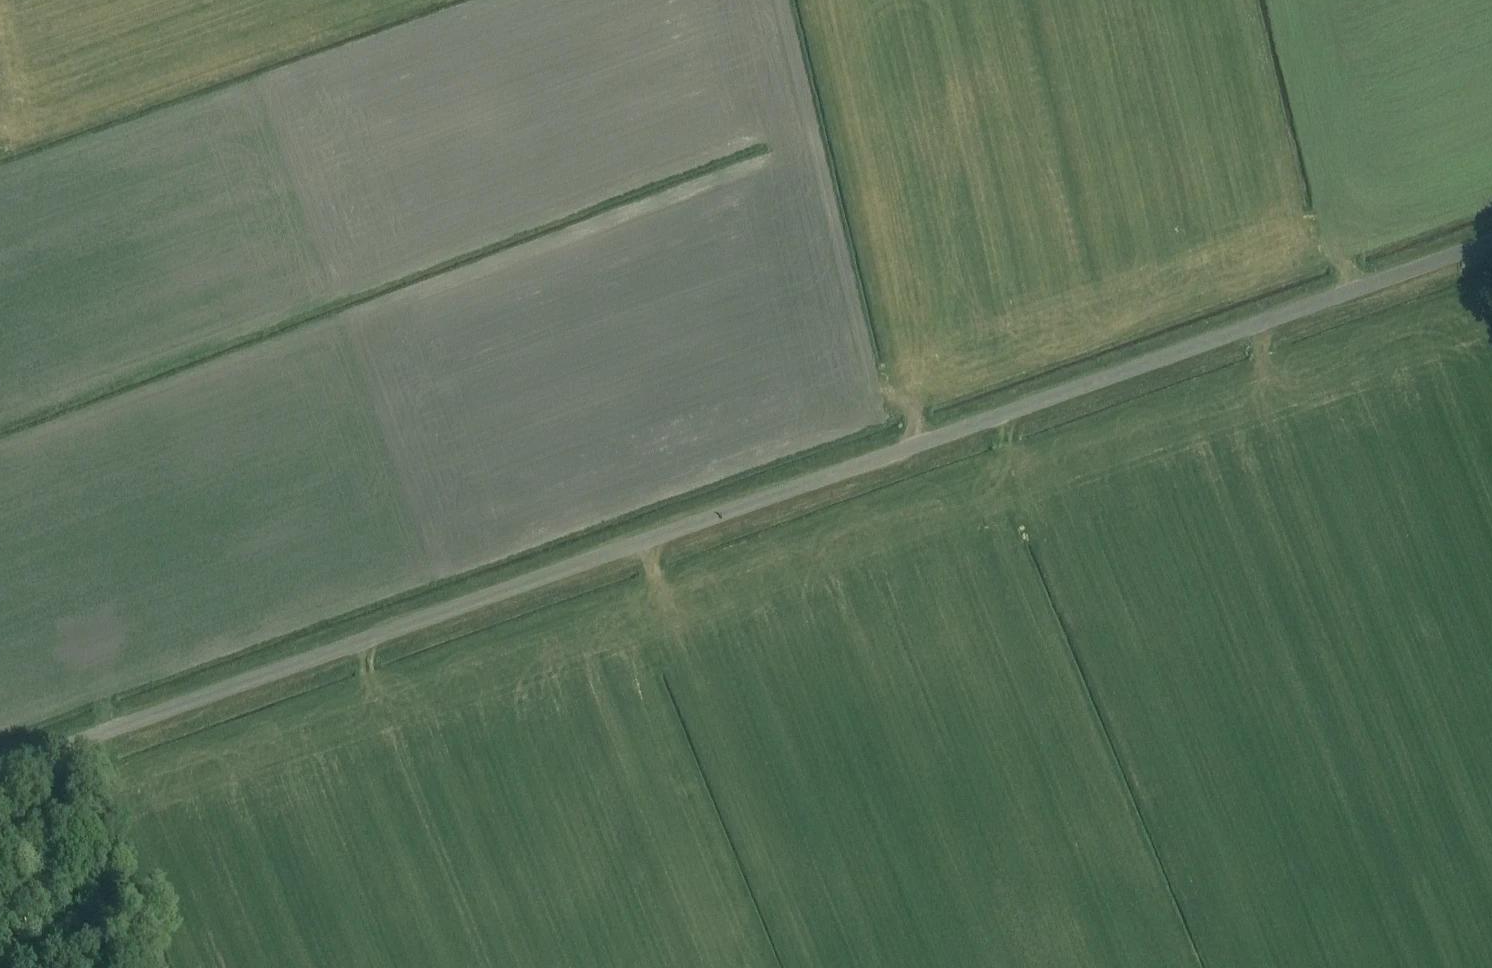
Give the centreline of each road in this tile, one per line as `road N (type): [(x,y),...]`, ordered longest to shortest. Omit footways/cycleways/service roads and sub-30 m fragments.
road 1 (unclassified): [(0,769),(1491,242)]

